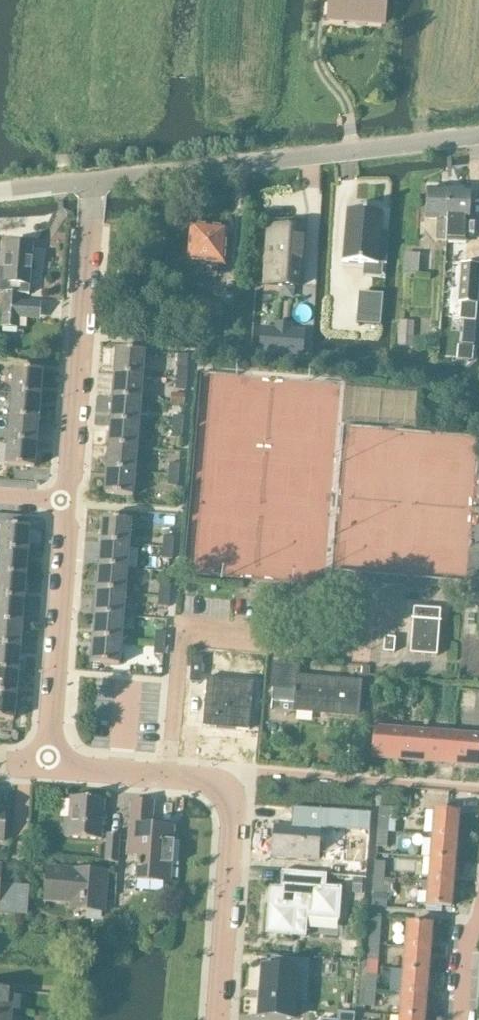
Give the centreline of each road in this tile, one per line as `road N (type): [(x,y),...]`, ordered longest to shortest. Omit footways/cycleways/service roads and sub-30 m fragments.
road 1 (residential): [(221,1019),(236,796),(225,778),(81,767),(55,754)]
road 2 (unclassified): [(95,179),(478,137)]
road 3 (residential): [(73,502),(95,179)]
road 4 (residential): [(55,754),(73,502)]

